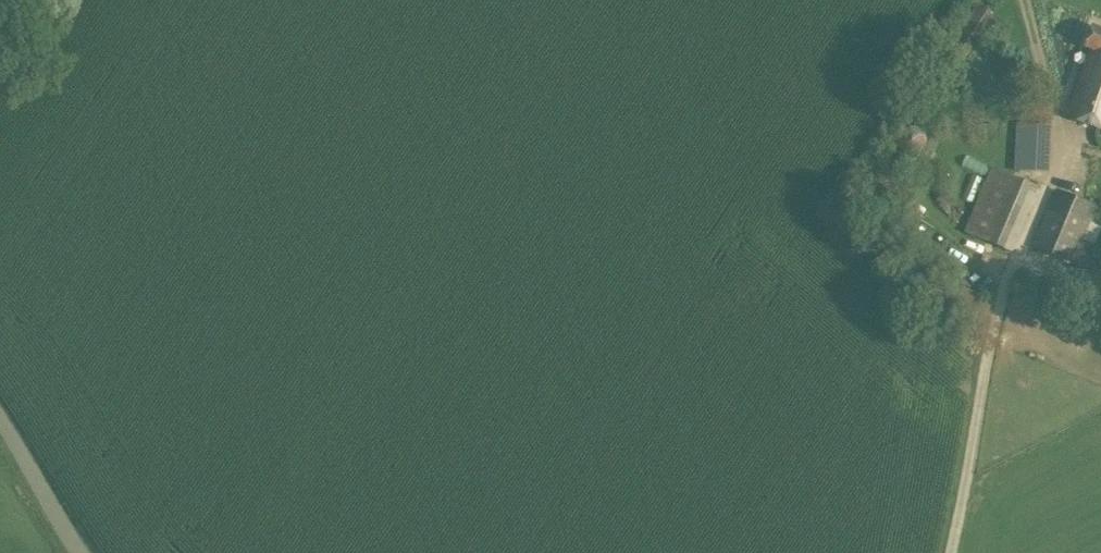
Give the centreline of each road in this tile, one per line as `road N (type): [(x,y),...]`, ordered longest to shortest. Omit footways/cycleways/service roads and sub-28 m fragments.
road 1 (unclassified): [(79,552),(0,414)]

